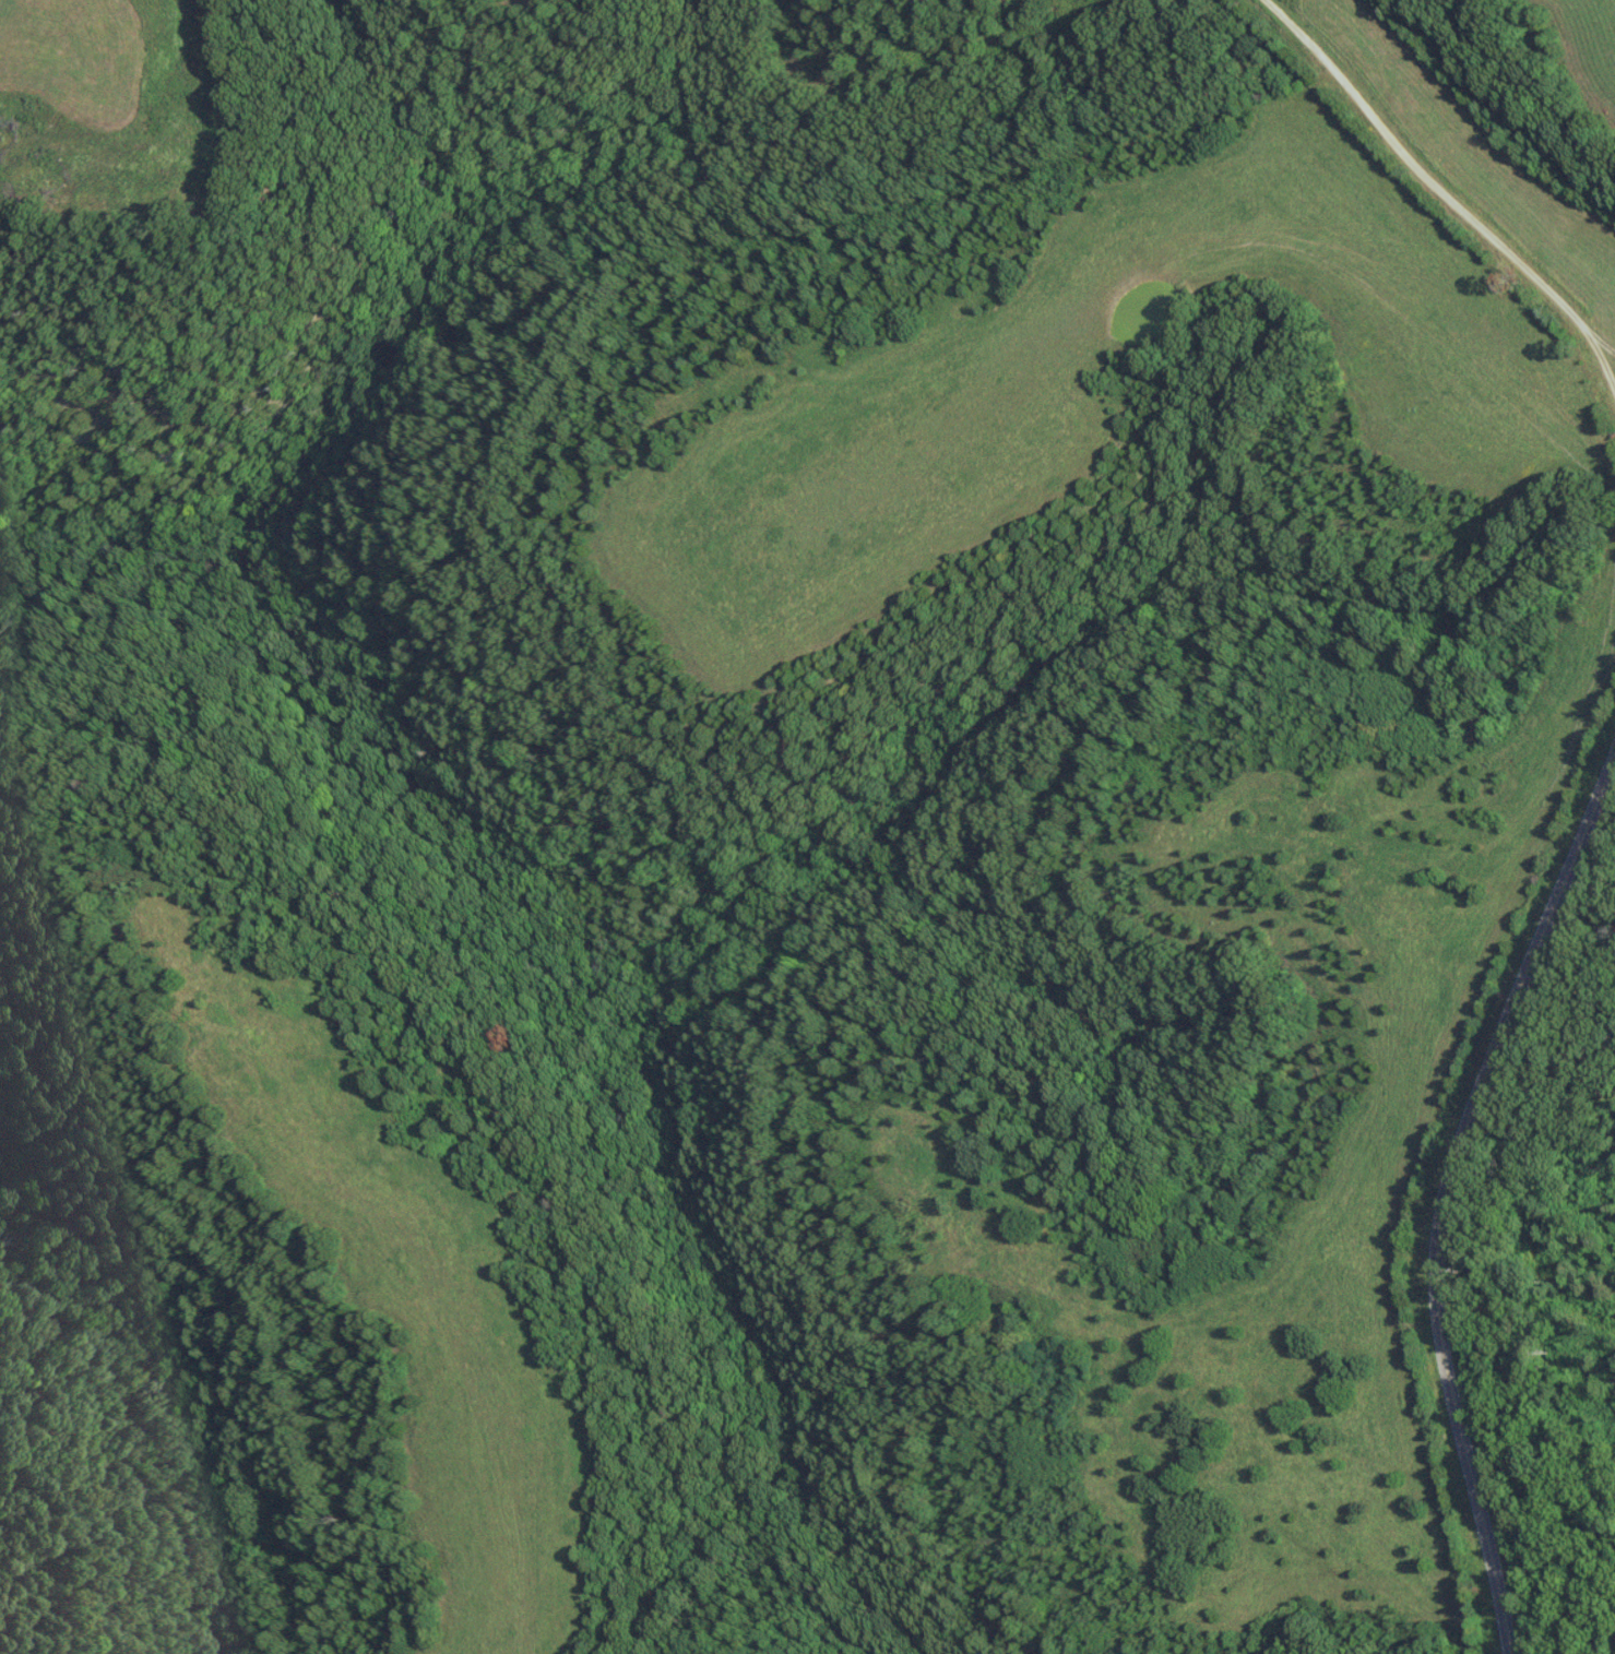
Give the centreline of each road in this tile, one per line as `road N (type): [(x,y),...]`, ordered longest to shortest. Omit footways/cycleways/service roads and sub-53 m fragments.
road 1 (secondary): [(1510,1653),(1452,1402),(1438,1317),(1439,1233),(1459,1150),(1614,759)]

